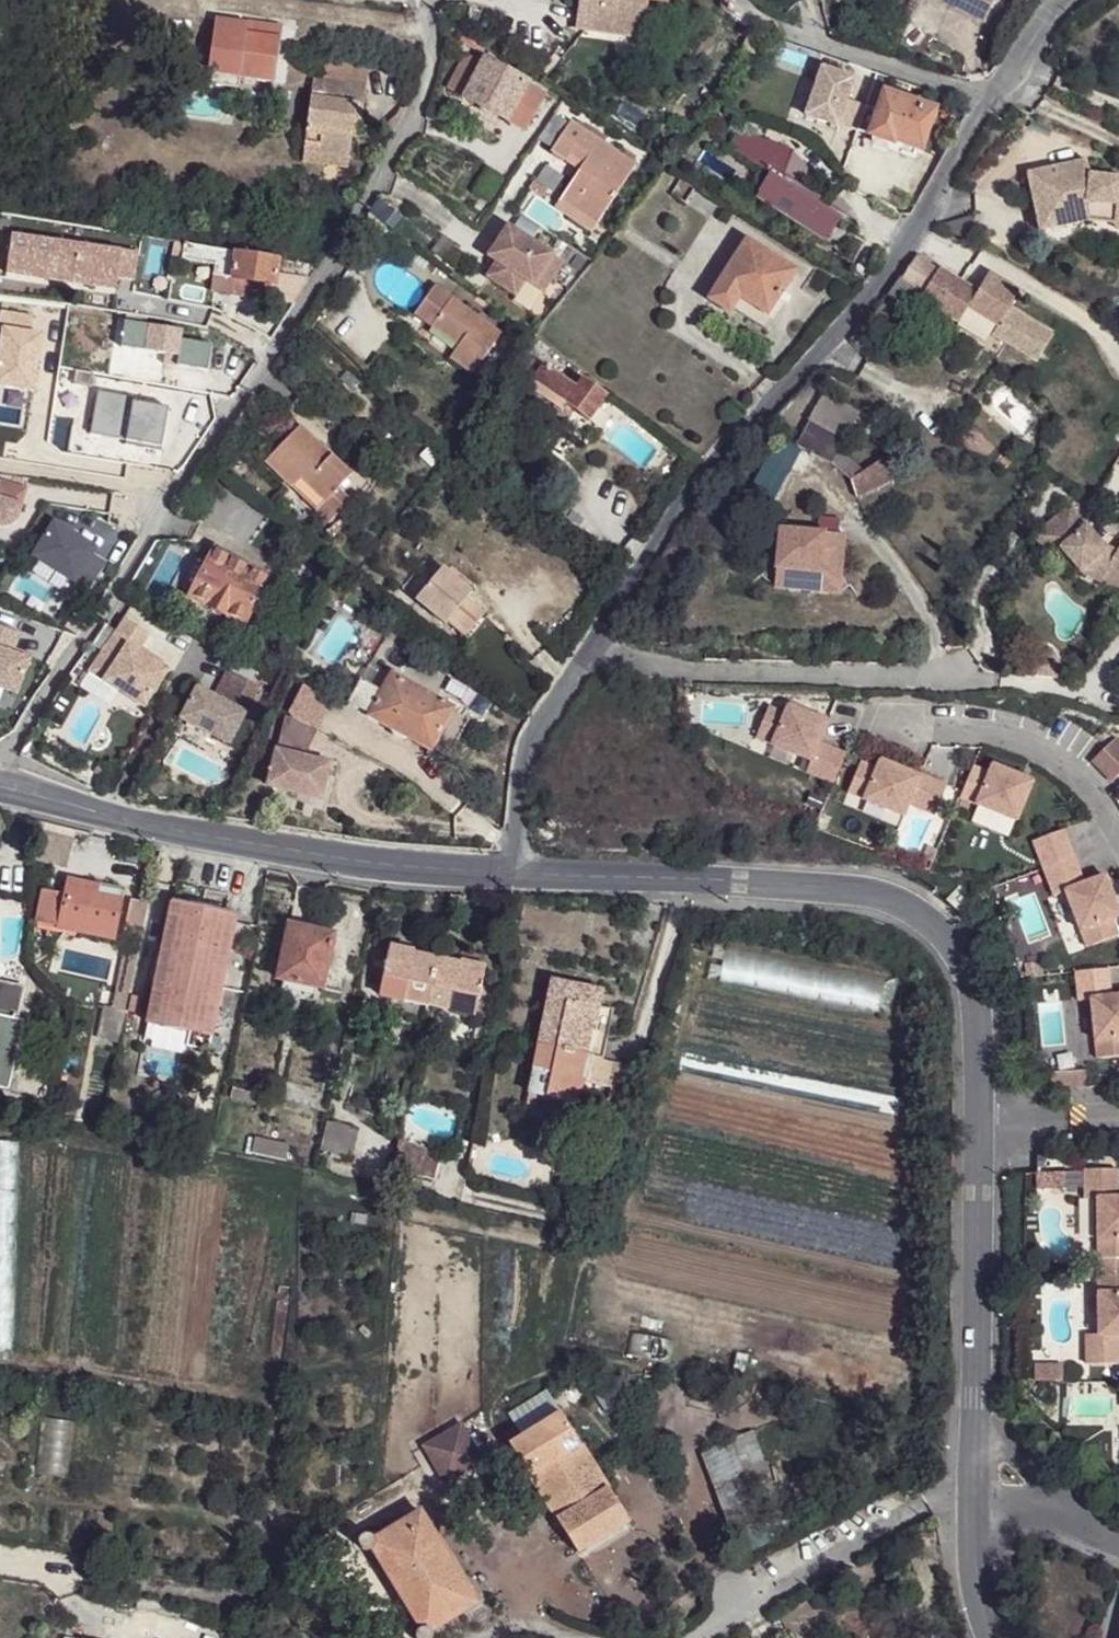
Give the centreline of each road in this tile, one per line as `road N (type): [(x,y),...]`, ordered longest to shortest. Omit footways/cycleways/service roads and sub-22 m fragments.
road 1 (residential): [(512,874),(825,887),(878,895),(946,933),(974,999),(973,1415)]
road 2 (unclassified): [(512,874),(525,770),(563,690),(653,543),(841,336),(917,233),(979,99)]
road 3 (residential): [(0,760),(336,249),(411,115),(430,38),(429,0)]
road 4 (residential): [(0,782),(107,817),(381,866),(512,874)]
road 5 (residential): [(979,99),(776,30),(738,0)]
road 6 (residential): [(971,1495),(974,1592),(987,1637)]
road 7 (unclassified): [(979,99),(1002,86),(1063,0)]
road 8 (residential): [(1059,1501),(973,1415)]

